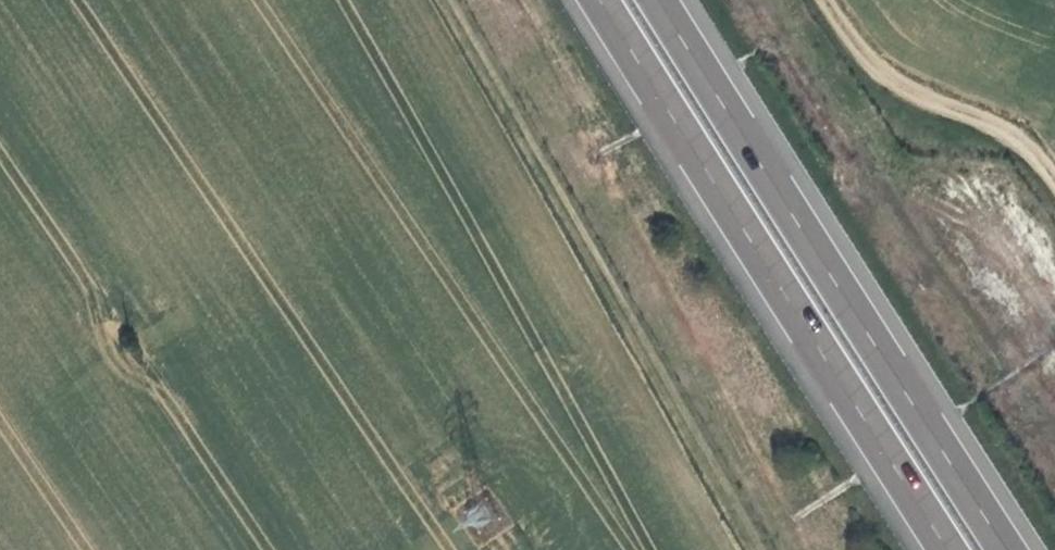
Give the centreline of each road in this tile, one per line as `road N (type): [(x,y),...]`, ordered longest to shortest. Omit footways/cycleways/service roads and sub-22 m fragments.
road 1 (motorway): [(1026,549),(670,0)]
road 2 (motorway): [(611,0),(963,549)]
road 3 (track): [(451,0),(756,549)]
road 4 (track): [(1054,189),(1014,132),(934,111),(871,71),(823,0)]

